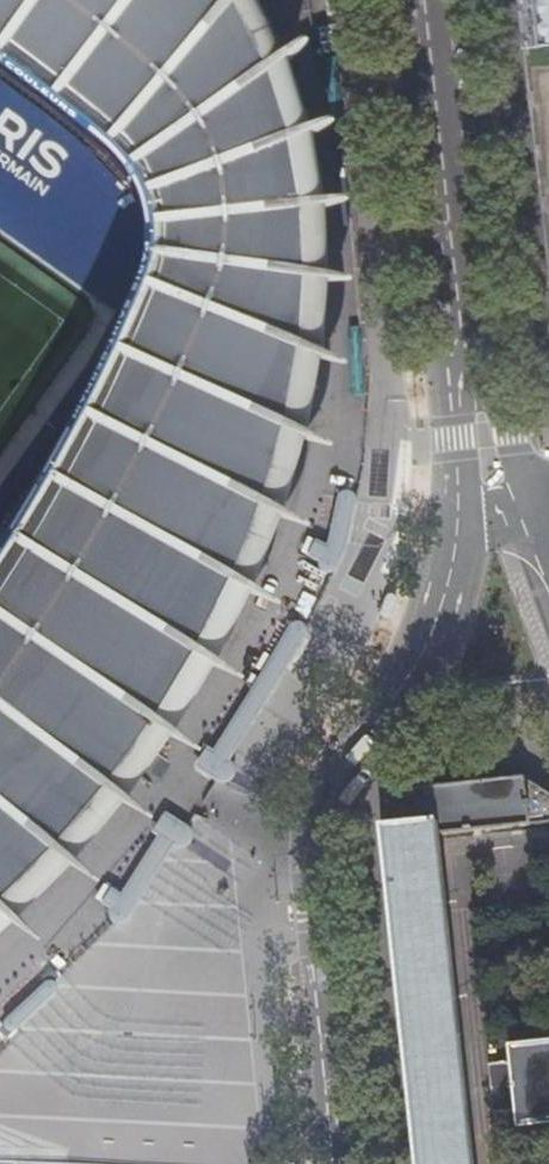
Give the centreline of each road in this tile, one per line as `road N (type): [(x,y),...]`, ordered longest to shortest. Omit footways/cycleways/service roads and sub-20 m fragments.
road 1 (trunk): [(85,0),(32,637),(27,1163)]
road 2 (trunk): [(232,1163),(172,538)]
road 3 (trunk): [(156,1163),(172,538)]
road 4 (trunk): [(172,538),(194,76),(205,0)]
road 5 (residential): [(472,366),(433,0)]
road 6 (residential): [(313,894),(311,847),(321,816),(402,704)]
road 7 (residential): [(402,704),(426,656),(464,514)]
road 8 (residential): [(464,514),(461,437),(472,366)]
road 9 (residential): [(402,704),(548,694)]
road 10 (residential): [(531,492),(472,366)]

